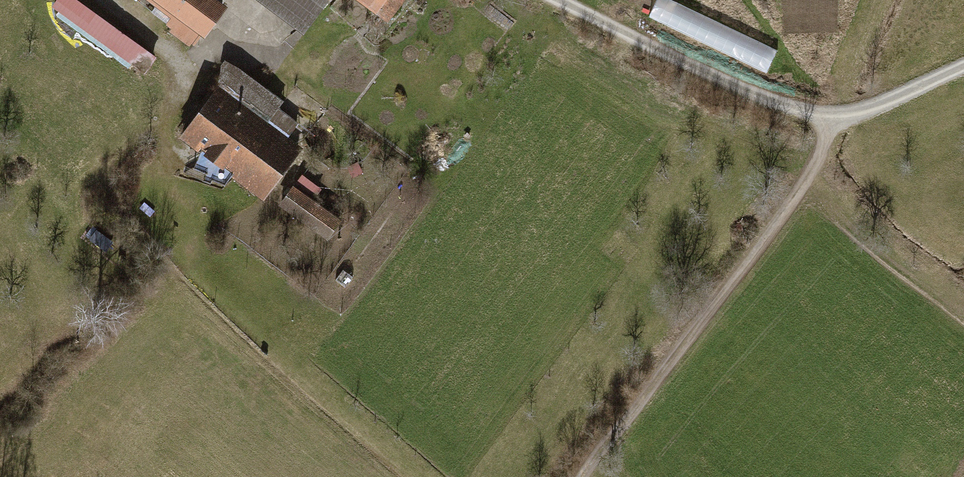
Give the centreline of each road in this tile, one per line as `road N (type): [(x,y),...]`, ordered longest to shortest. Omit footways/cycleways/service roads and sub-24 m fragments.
road 1 (residential): [(556,0),(734,89),(830,116),(963,67)]
road 2 (track): [(830,116),(820,165),(585,476)]

